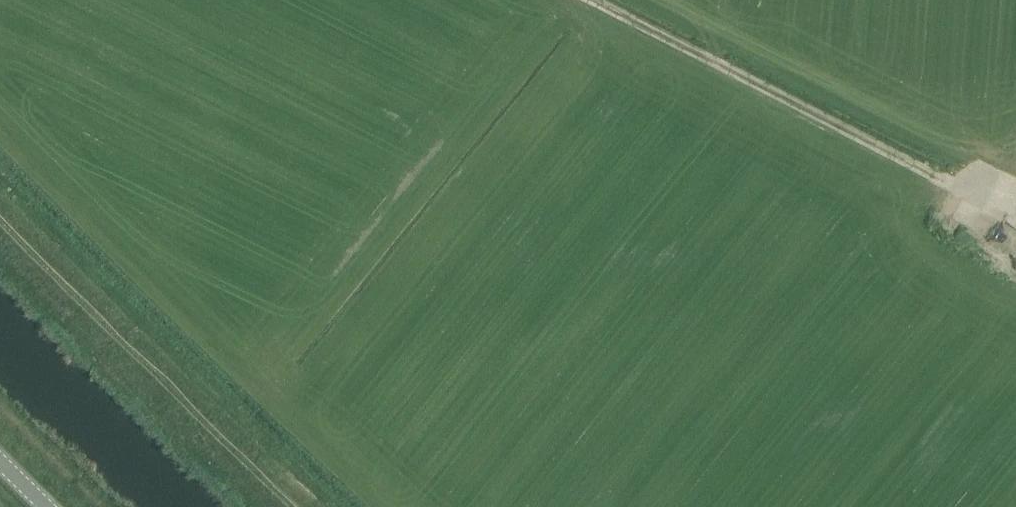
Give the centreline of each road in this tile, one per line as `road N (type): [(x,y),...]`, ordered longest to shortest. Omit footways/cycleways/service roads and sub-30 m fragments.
road 1 (track): [(0,216),(295,506)]

